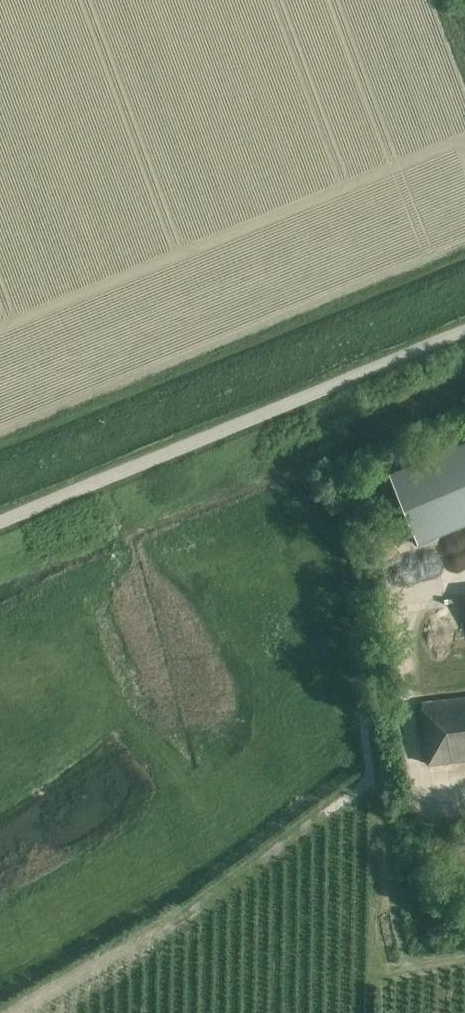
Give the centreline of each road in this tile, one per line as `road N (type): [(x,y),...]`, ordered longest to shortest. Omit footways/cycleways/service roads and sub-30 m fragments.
road 1 (unclassified): [(0,522),(464,331)]

